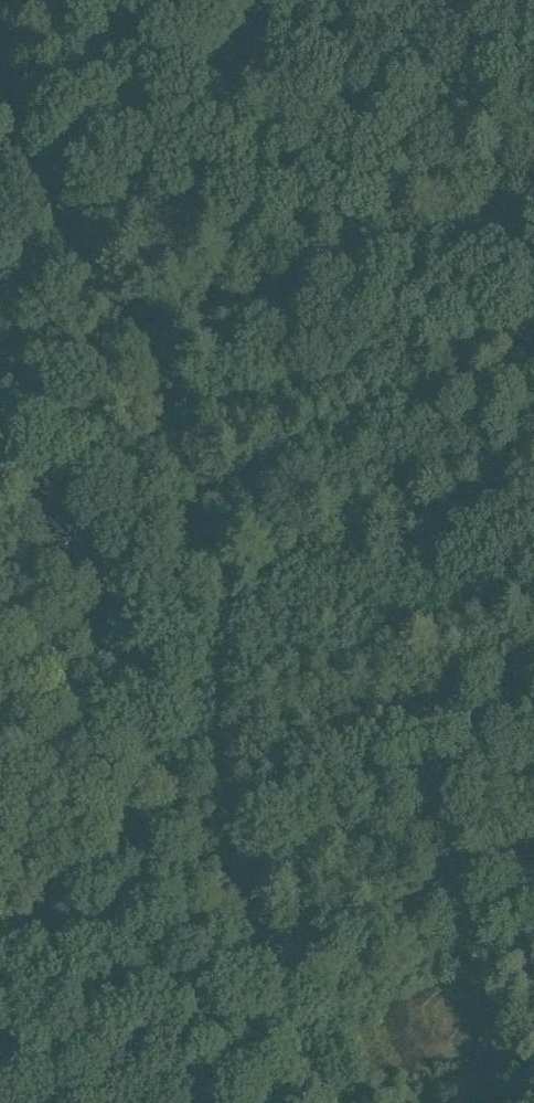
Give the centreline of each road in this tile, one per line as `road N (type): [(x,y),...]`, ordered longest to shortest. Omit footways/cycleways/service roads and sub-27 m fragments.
road 1 (track): [(348,1102),(288,994),(266,923),(189,431),(19,100),(3,48)]
road 2 (track): [(533,43),(472,35),(275,66),(145,72),(3,48)]
road 3 (track): [(0,919),(115,816),(240,779)]

